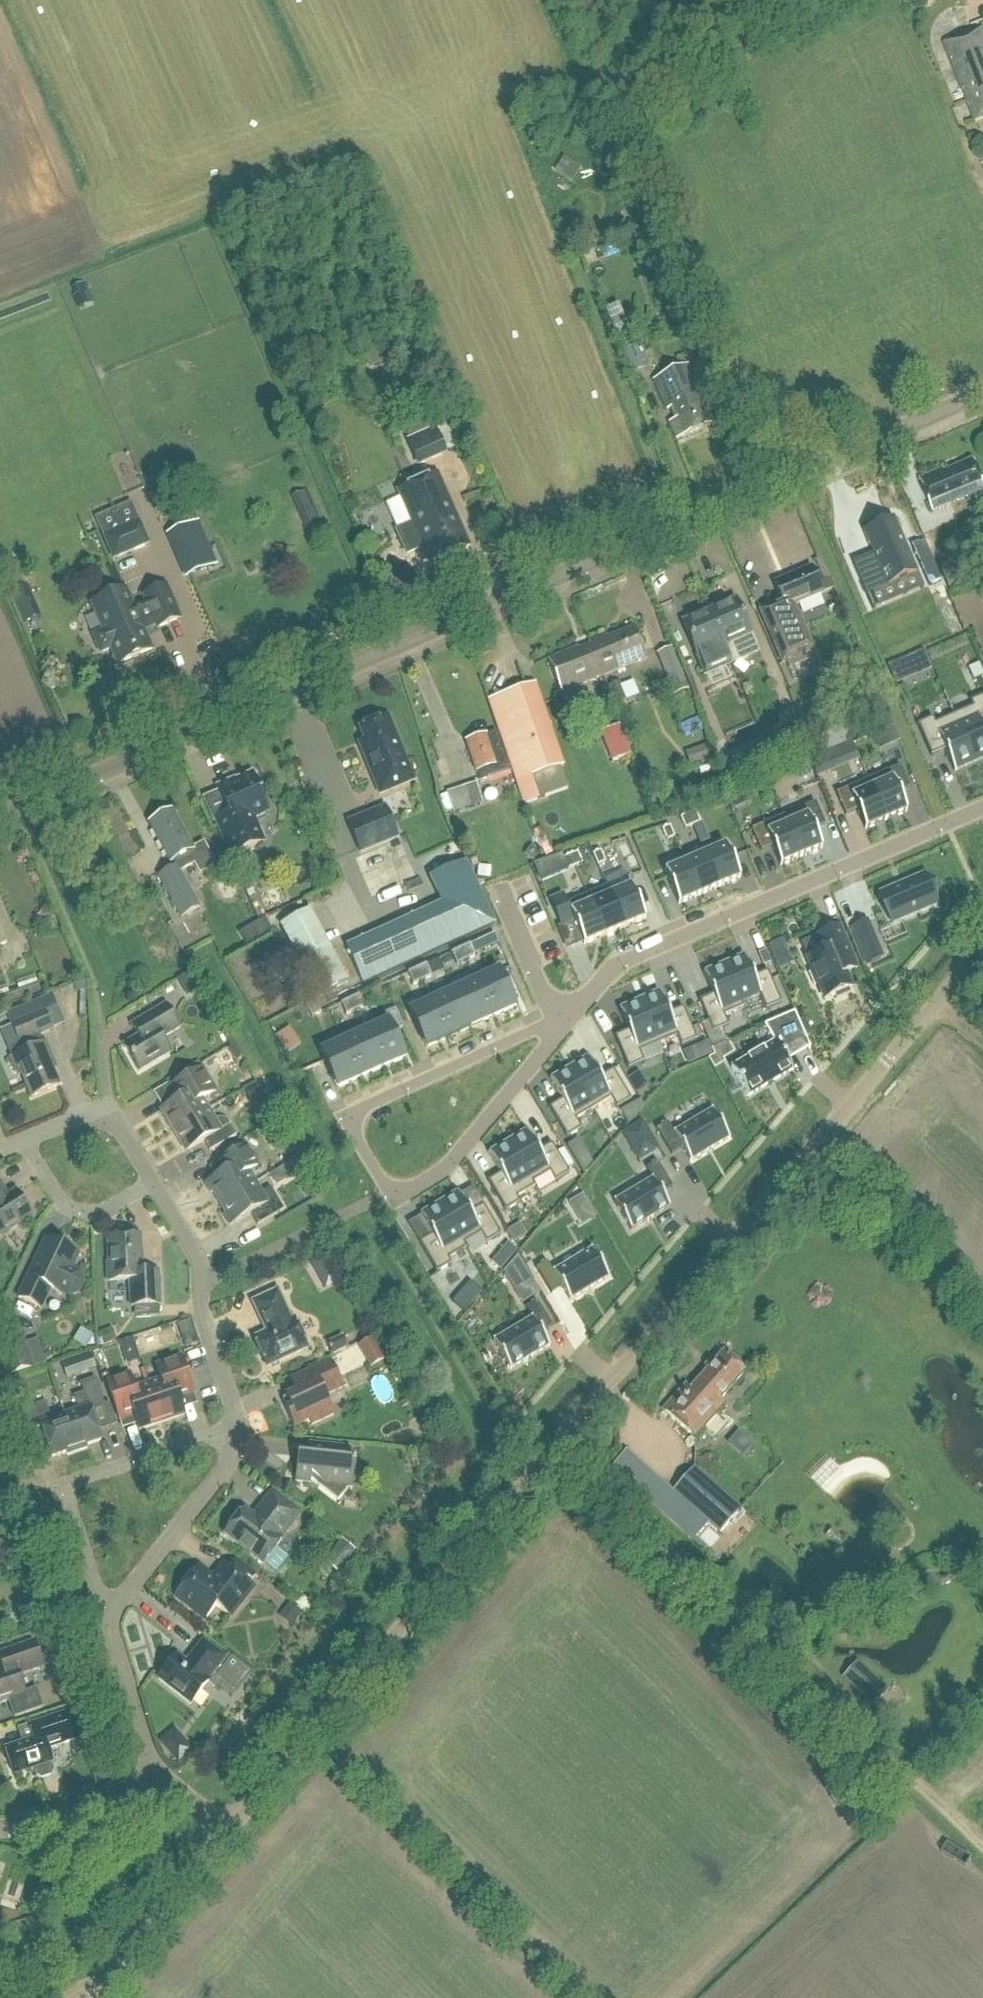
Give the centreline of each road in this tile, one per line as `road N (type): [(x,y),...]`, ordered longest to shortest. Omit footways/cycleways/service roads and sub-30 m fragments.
road 1 (unclassified): [(225,1833),(982,950)]
road 2 (tertiary): [(0,819),(982,396)]
road 3 (track): [(556,1448),(982,1852)]
road 4 (residential): [(566,1030),(436,1181),(393,1193),(383,1186),(349,1125),(355,1112),(553,1027)]
road 5 (residential): [(982,805),(620,966),(566,1030)]
road 6 (track): [(946,821),(783,482)]
road 7 (residential): [(116,1608),(93,1582),(64,1487),(213,1436),(239,1435)]
road 8 (residential): [(239,1435),(203,1313),(199,1260),(154,1184)]
road 9 (residential): [(116,1608),(230,1462),(239,1435)]
road 10 (unclassified): [(88,1991),(225,1833)]
road 11 (residential): [(154,1785),(110,1632),(116,1608)]
road 12 (residential): [(23,1143),(63,1205),(77,1212),(108,1210),(154,1184)]
road 13 (residential): [(0,1828),(154,1785)]
road 14 (residential): [(553,1027),(554,1012),(498,888)]

